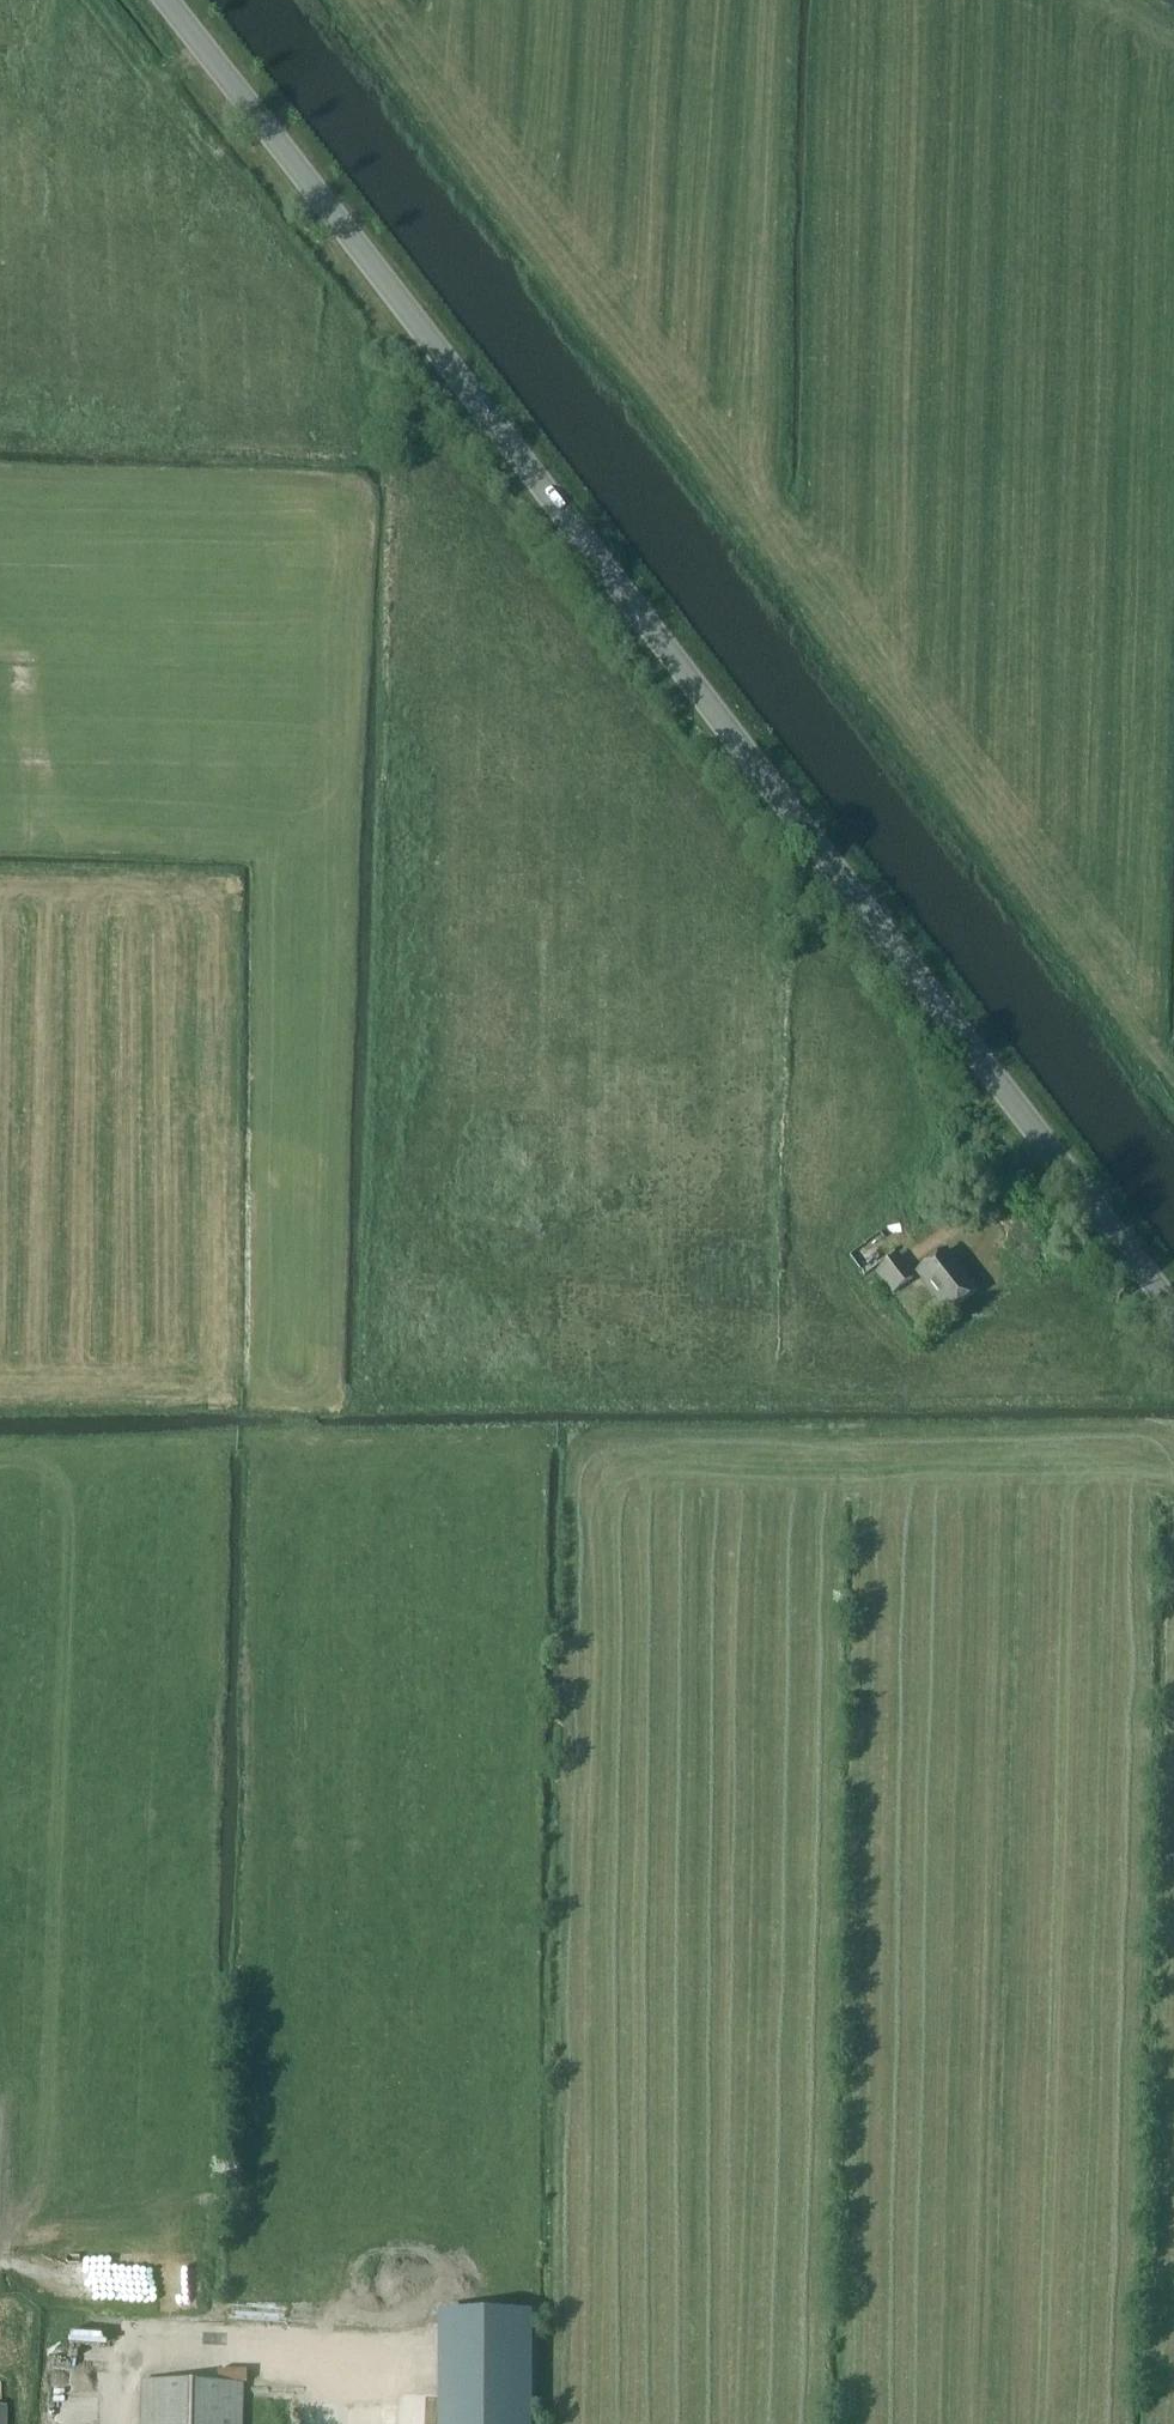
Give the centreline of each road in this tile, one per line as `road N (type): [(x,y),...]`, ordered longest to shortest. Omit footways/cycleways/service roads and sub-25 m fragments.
road 1 (secondary): [(1173,1315),(160,0)]

